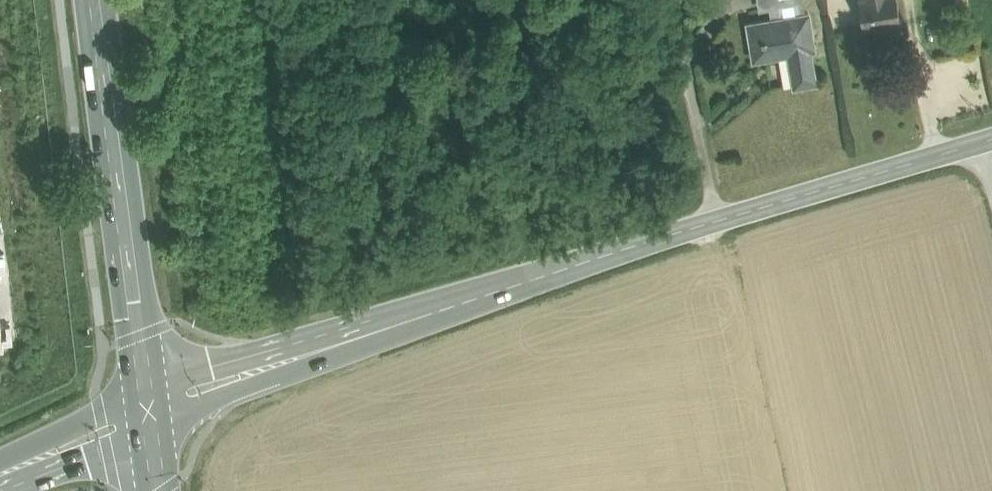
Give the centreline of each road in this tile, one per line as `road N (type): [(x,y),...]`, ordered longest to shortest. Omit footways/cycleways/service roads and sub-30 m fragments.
road 1 (secondary): [(991,139),(715,219),(148,410)]
road 2 (primary): [(89,0),(148,410)]
road 3 (secondary): [(0,474),(148,410)]

